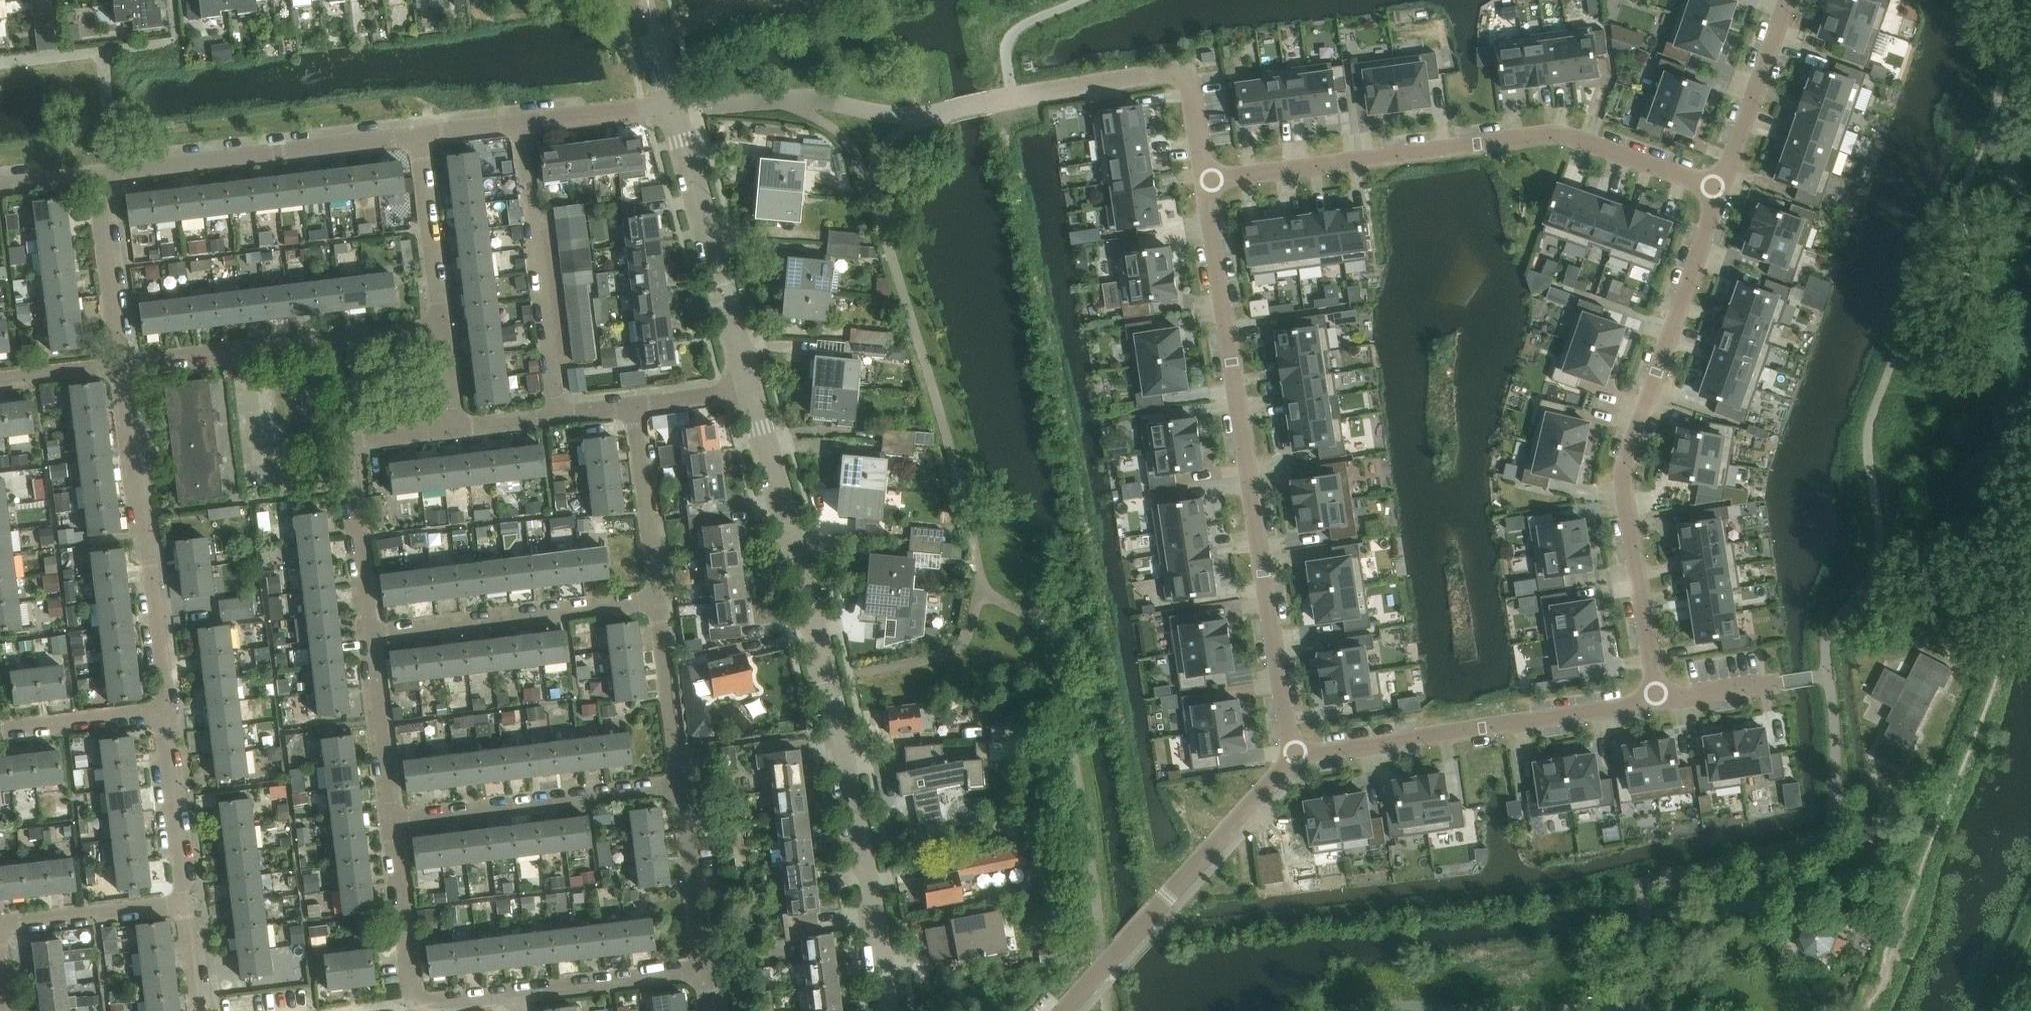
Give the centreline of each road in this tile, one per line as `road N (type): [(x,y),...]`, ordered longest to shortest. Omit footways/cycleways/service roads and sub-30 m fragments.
road 1 (residential): [(890,1010),(821,649),(751,392)]
road 2 (residential): [(1201,183),(1290,765)]
road 3 (residential): [(1201,183),(1561,133),(1720,193)]
road 4 (residential): [(1720,193),(1620,476),(1652,706)]
road 5 (residential): [(1290,765),(1652,706)]
road 6 (residential): [(164,713),(118,365)]
road 7 (residential): [(1063,1010),(1290,765)]
road 8 (residential): [(118,365),(442,326)]
road 9 (residential): [(96,175),(418,136)]
road 10 (residential): [(367,636),(344,442),(453,429)]
road 11 (residential): [(751,392),(669,104)]
road 12 (residential): [(556,416),(519,124)]
road 13 (residential): [(367,636),(656,600)]
road 14 (residential): [(390,821),(679,786)]
road 15 (residential): [(1789,0),(1720,193)]
road 16 (residential): [(656,600),(632,406)]
road 17 (residential): [(184,906),(164,713)]
road 18 (residential): [(442,326),(418,136)]
road 19 (residential): [(118,365),(96,175)]
road 20 (residential): [(518,995),(704,970)]
road 21 (residential): [(415,1007),(390,821)]
road 22 (residential): [(679,786),(656,600)]
road 23 (residential): [(390,821),(367,636)]
road 24 (residential): [(704,970),(679,786)]
road 25 (residential): [(0,926),(184,906)]
road 26 (residential): [(0,735),(164,713)]
road 27 (residential): [(519,124),(669,104)]

